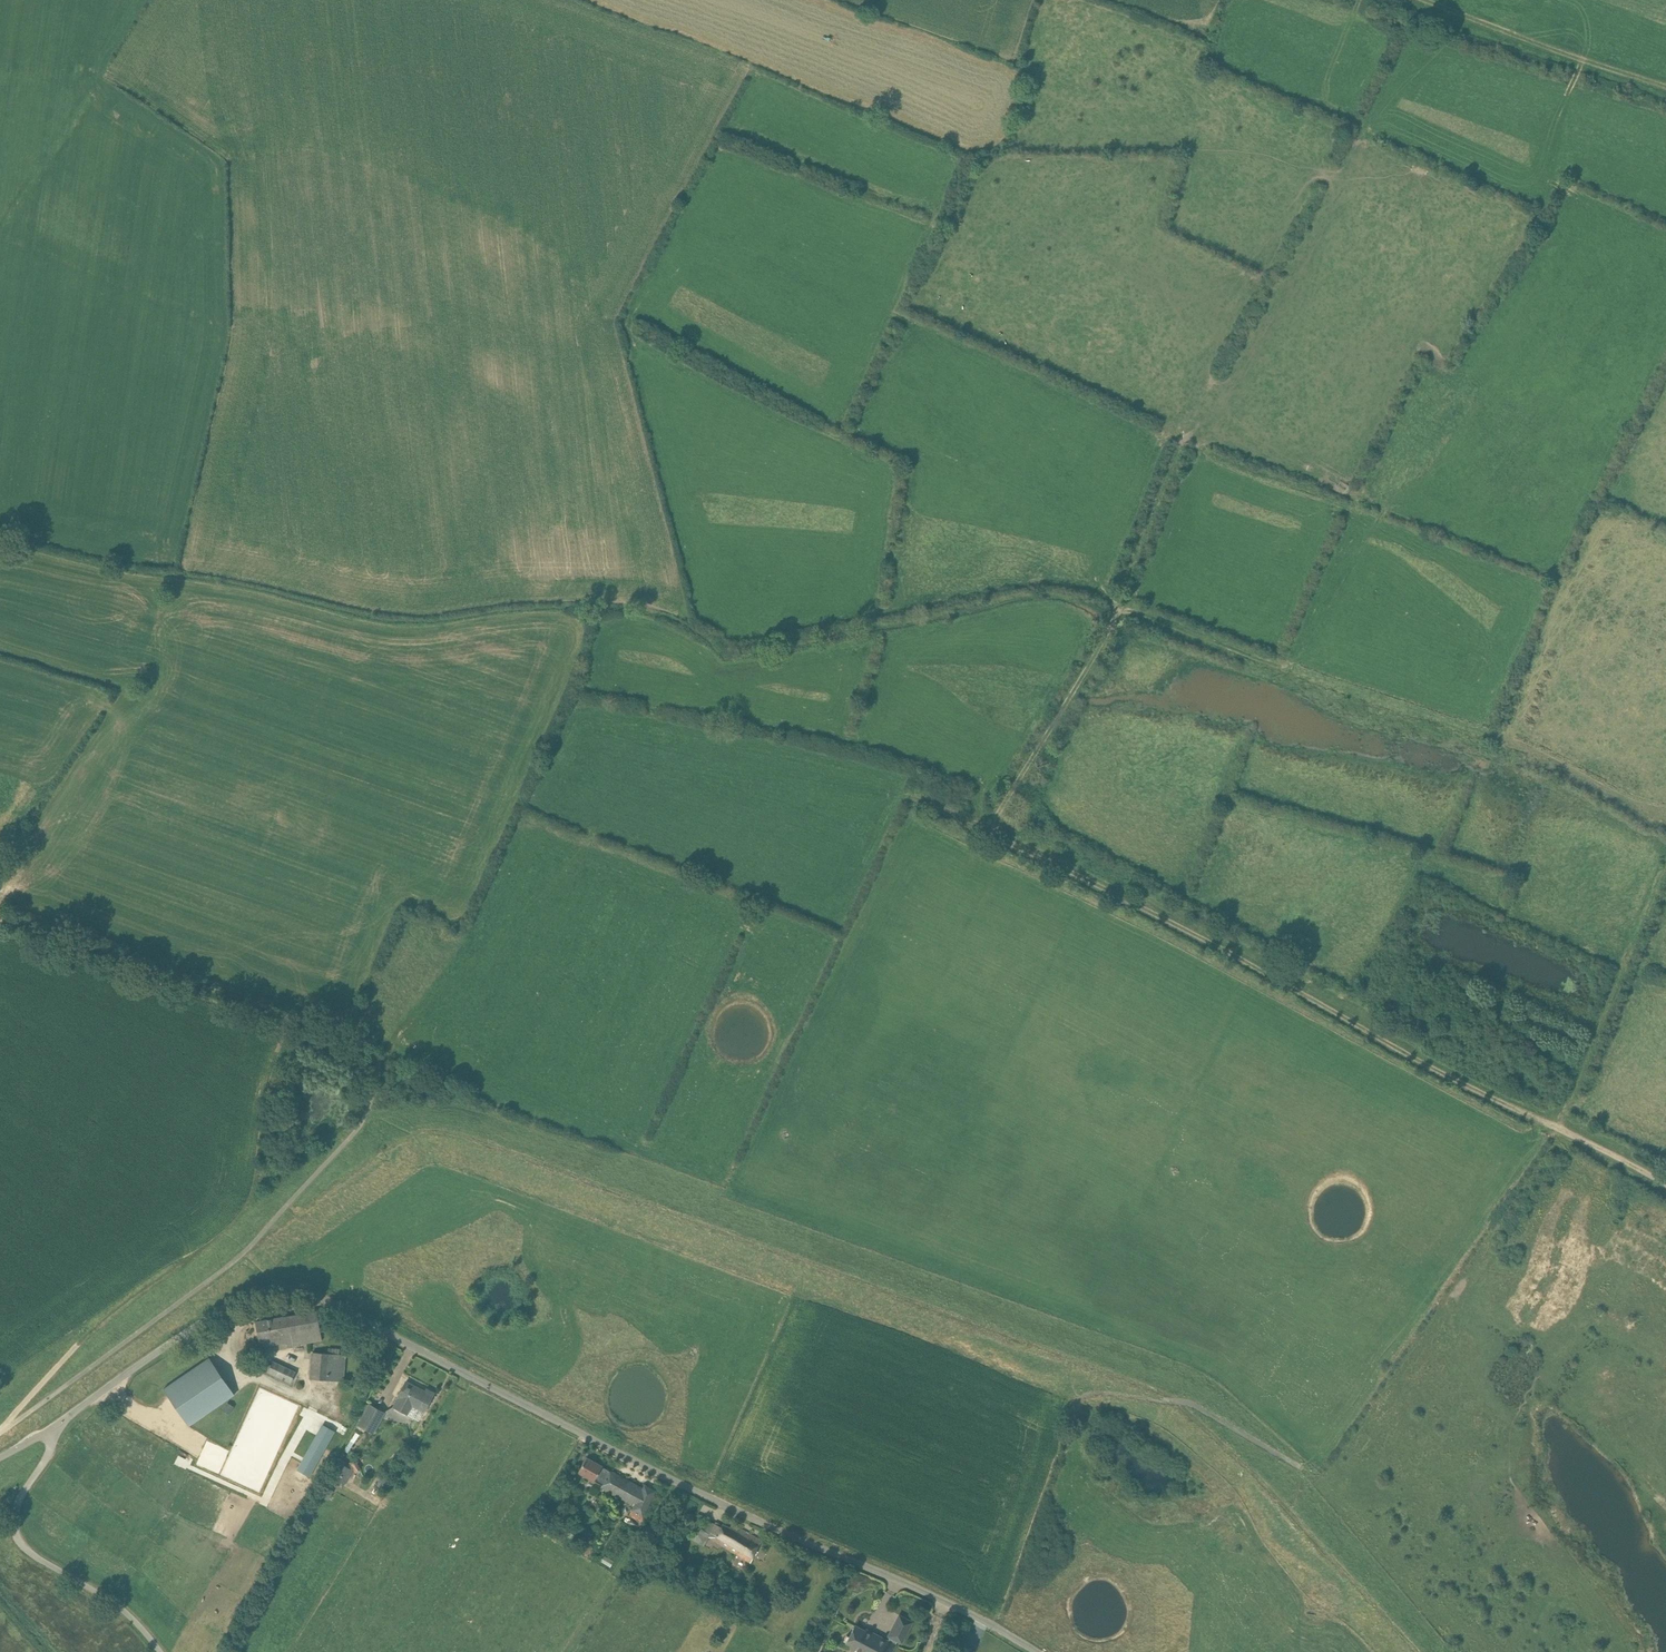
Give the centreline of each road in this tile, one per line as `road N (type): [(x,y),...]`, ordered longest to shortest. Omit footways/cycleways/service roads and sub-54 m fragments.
road 1 (unclassified): [(1037,1651),(913,1586),(678,1483),(307,1293),(266,1290),(229,1304),(59,1422)]
road 2 (track): [(1125,607),(998,816),(1003,836),(1555,1126)]
road 3 (track): [(1418,1651),(1176,1400)]
road 4 (track): [(992,1625),(1071,1407),(1096,1393),(1176,1400)]
road 5 (track): [(81,944),(289,1017),(376,1057)]
road 6 (unclassified): [(162,1651),(129,1617),(24,1548),(15,1531),(59,1422)]
road 7 (track): [(1304,1471),(1176,1400)]
road 8 (track): [(3,1431),(87,1336)]
road 9 (track): [(1555,1126),(1665,1182)]

